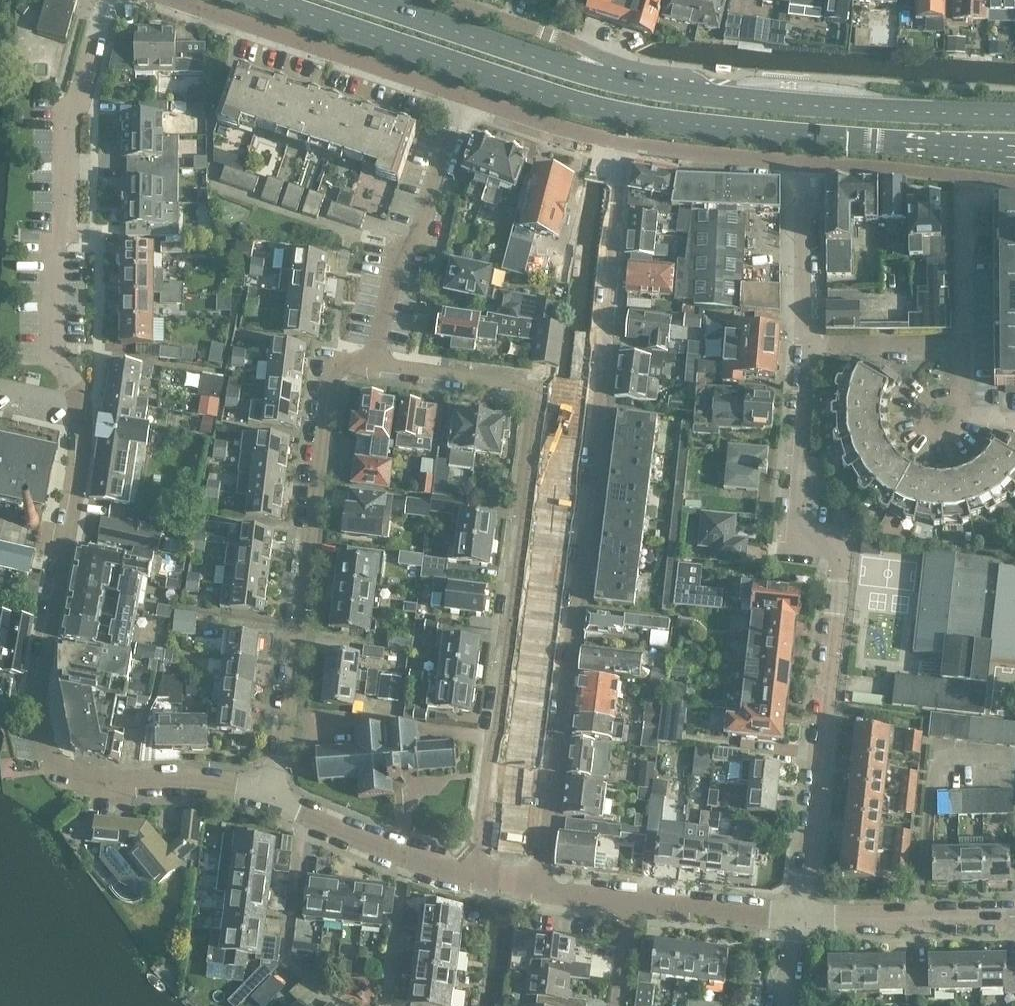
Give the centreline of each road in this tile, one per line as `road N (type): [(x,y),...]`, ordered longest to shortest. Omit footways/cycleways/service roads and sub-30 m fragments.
road 1 (residential): [(272,798),(218,780),(87,784),(50,761),(40,726),(42,672),(85,454),(78,399),(57,365),(57,246),(66,238),(68,119),(106,0)]
road 2 (primary): [(255,0),(624,116),(1014,152)]
road 3 (residential): [(623,145),(536,889)]
road 4 (residential): [(470,879),(536,388),(374,364)]
road 5 (residential): [(804,919),(842,549),(805,540),(795,527),(807,345)]
road 6 (residential): [(374,364),(342,364),(330,377),(272,798)]
road 7 (primary): [(1014,113),(761,102),(598,76)]
road 8 (residential): [(807,345),(802,163),(623,145)]
road 9 (residential): [(170,0),(463,101)]
road 10 (residential): [(374,364),(399,252),(419,236),(463,101)]
road 11 (primary): [(598,76),(358,0)]
road 12 (residential): [(342,1005),(285,960),(306,812)]
road 13 (residential): [(804,919),(1014,916)]
road 14 (residential): [(626,903),(804,919)]
road 15 (residential): [(598,76),(581,46),(452,0)]
road 16 (residential): [(463,101),(623,145)]
road 17 (residential): [(965,346),(807,345)]
road 18 (residential): [(387,1005),(406,856)]
road 19 (residential): [(919,411),(936,438),(966,427),(965,346)]
road 20 (residential): [(965,346),(966,204)]

